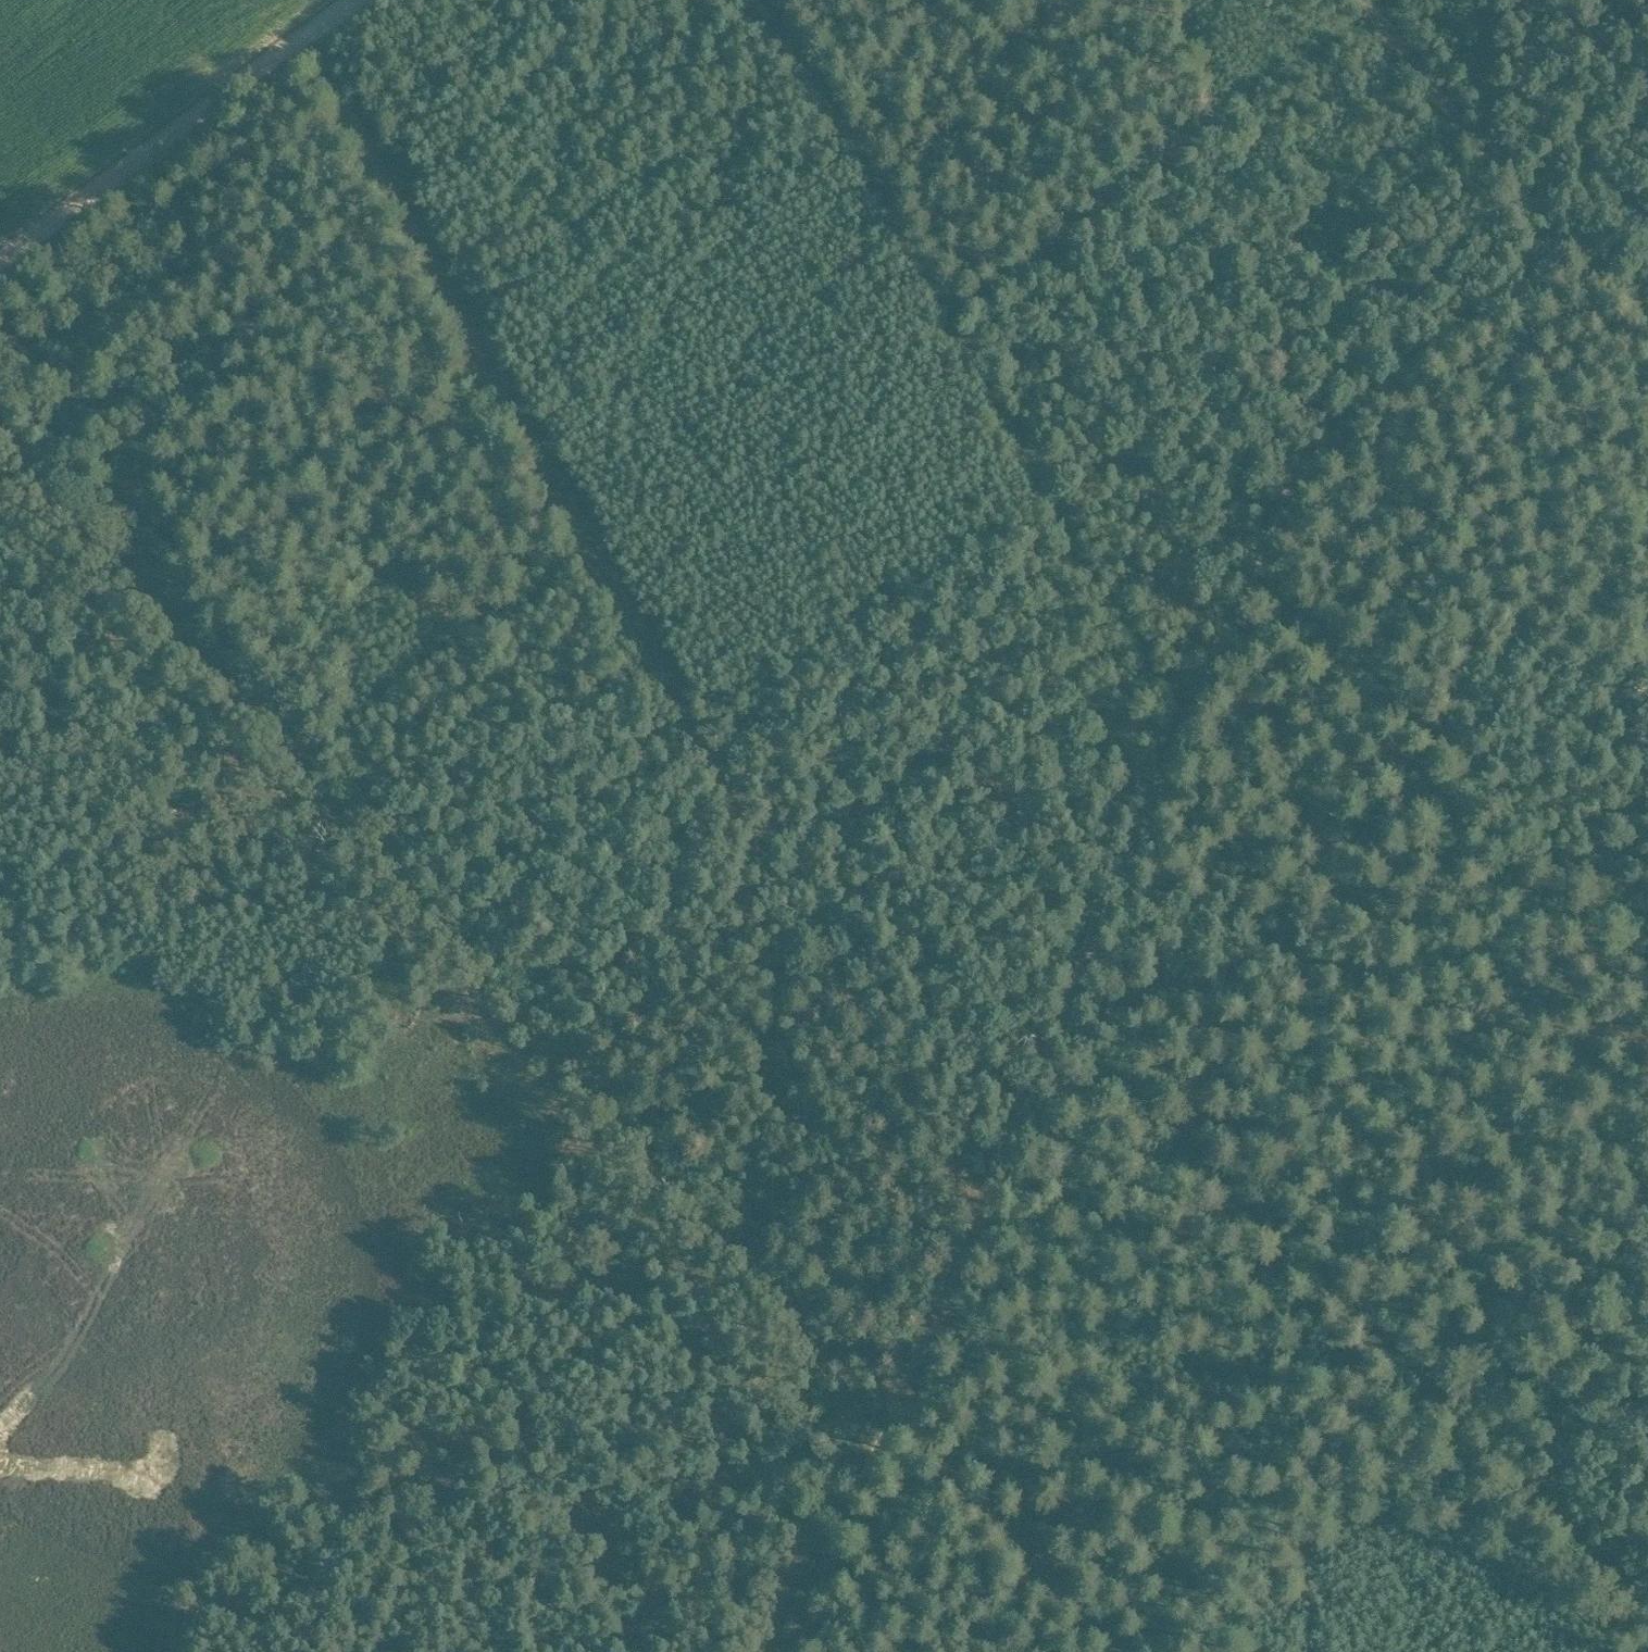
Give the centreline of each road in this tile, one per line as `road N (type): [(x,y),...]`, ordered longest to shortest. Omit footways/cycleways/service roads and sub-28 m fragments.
road 1 (track): [(356,0),(0,258)]

